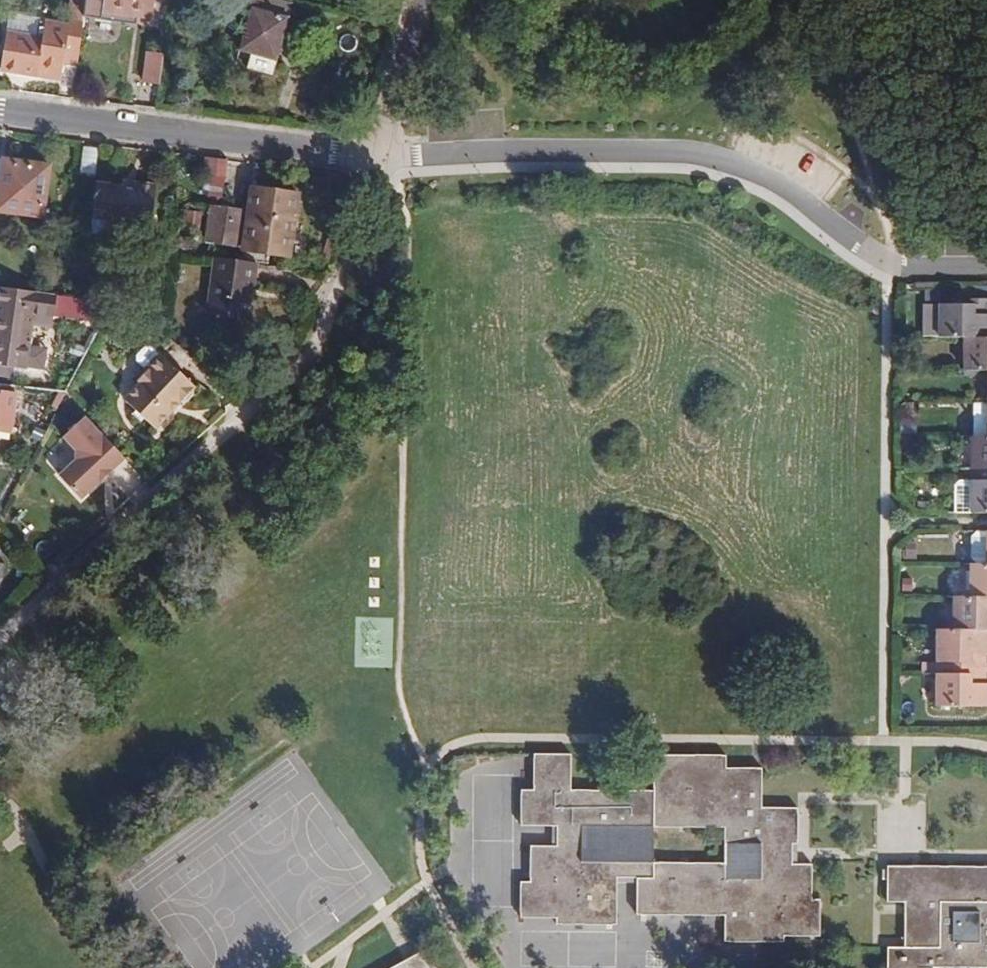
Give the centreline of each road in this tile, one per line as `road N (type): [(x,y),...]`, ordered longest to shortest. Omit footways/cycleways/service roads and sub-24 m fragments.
road 1 (unclassified): [(986,267),(922,269),(883,259),(791,187),(728,159),(654,151),(378,156)]
road 2 (unclassified): [(378,156),(0,111)]
road 3 (residential): [(422,0),(378,156)]

